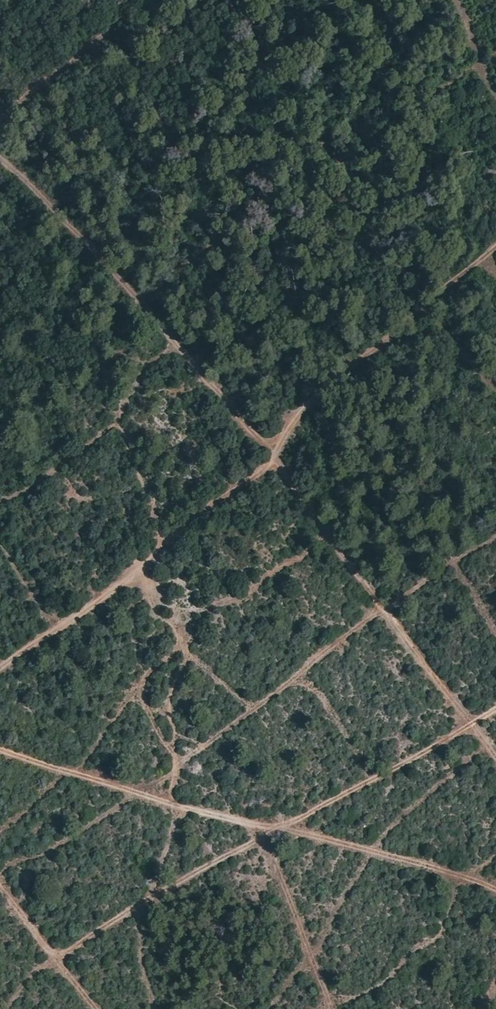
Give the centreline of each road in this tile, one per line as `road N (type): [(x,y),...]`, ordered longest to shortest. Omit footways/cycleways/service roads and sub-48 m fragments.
road 1 (track): [(0,165),(160,321),(275,456)]

